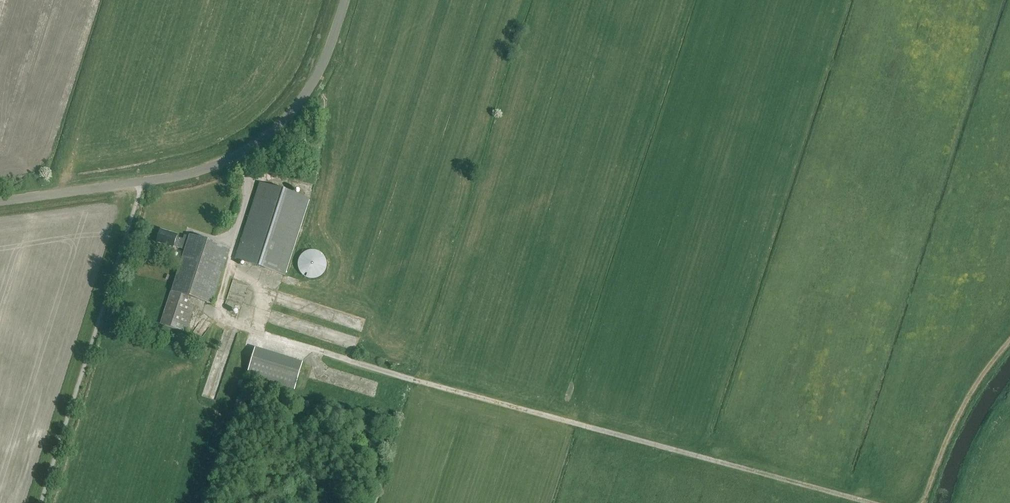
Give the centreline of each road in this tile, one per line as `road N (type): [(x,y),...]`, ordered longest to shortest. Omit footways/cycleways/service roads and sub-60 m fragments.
road 1 (track): [(869,502),(259,332),(252,281),(231,263),(251,183),(237,155)]
road 2 (tertiary): [(0,202),(179,177),(237,155),(302,100),(345,0)]
road 3 (track): [(1009,343),(970,396),(923,502)]

